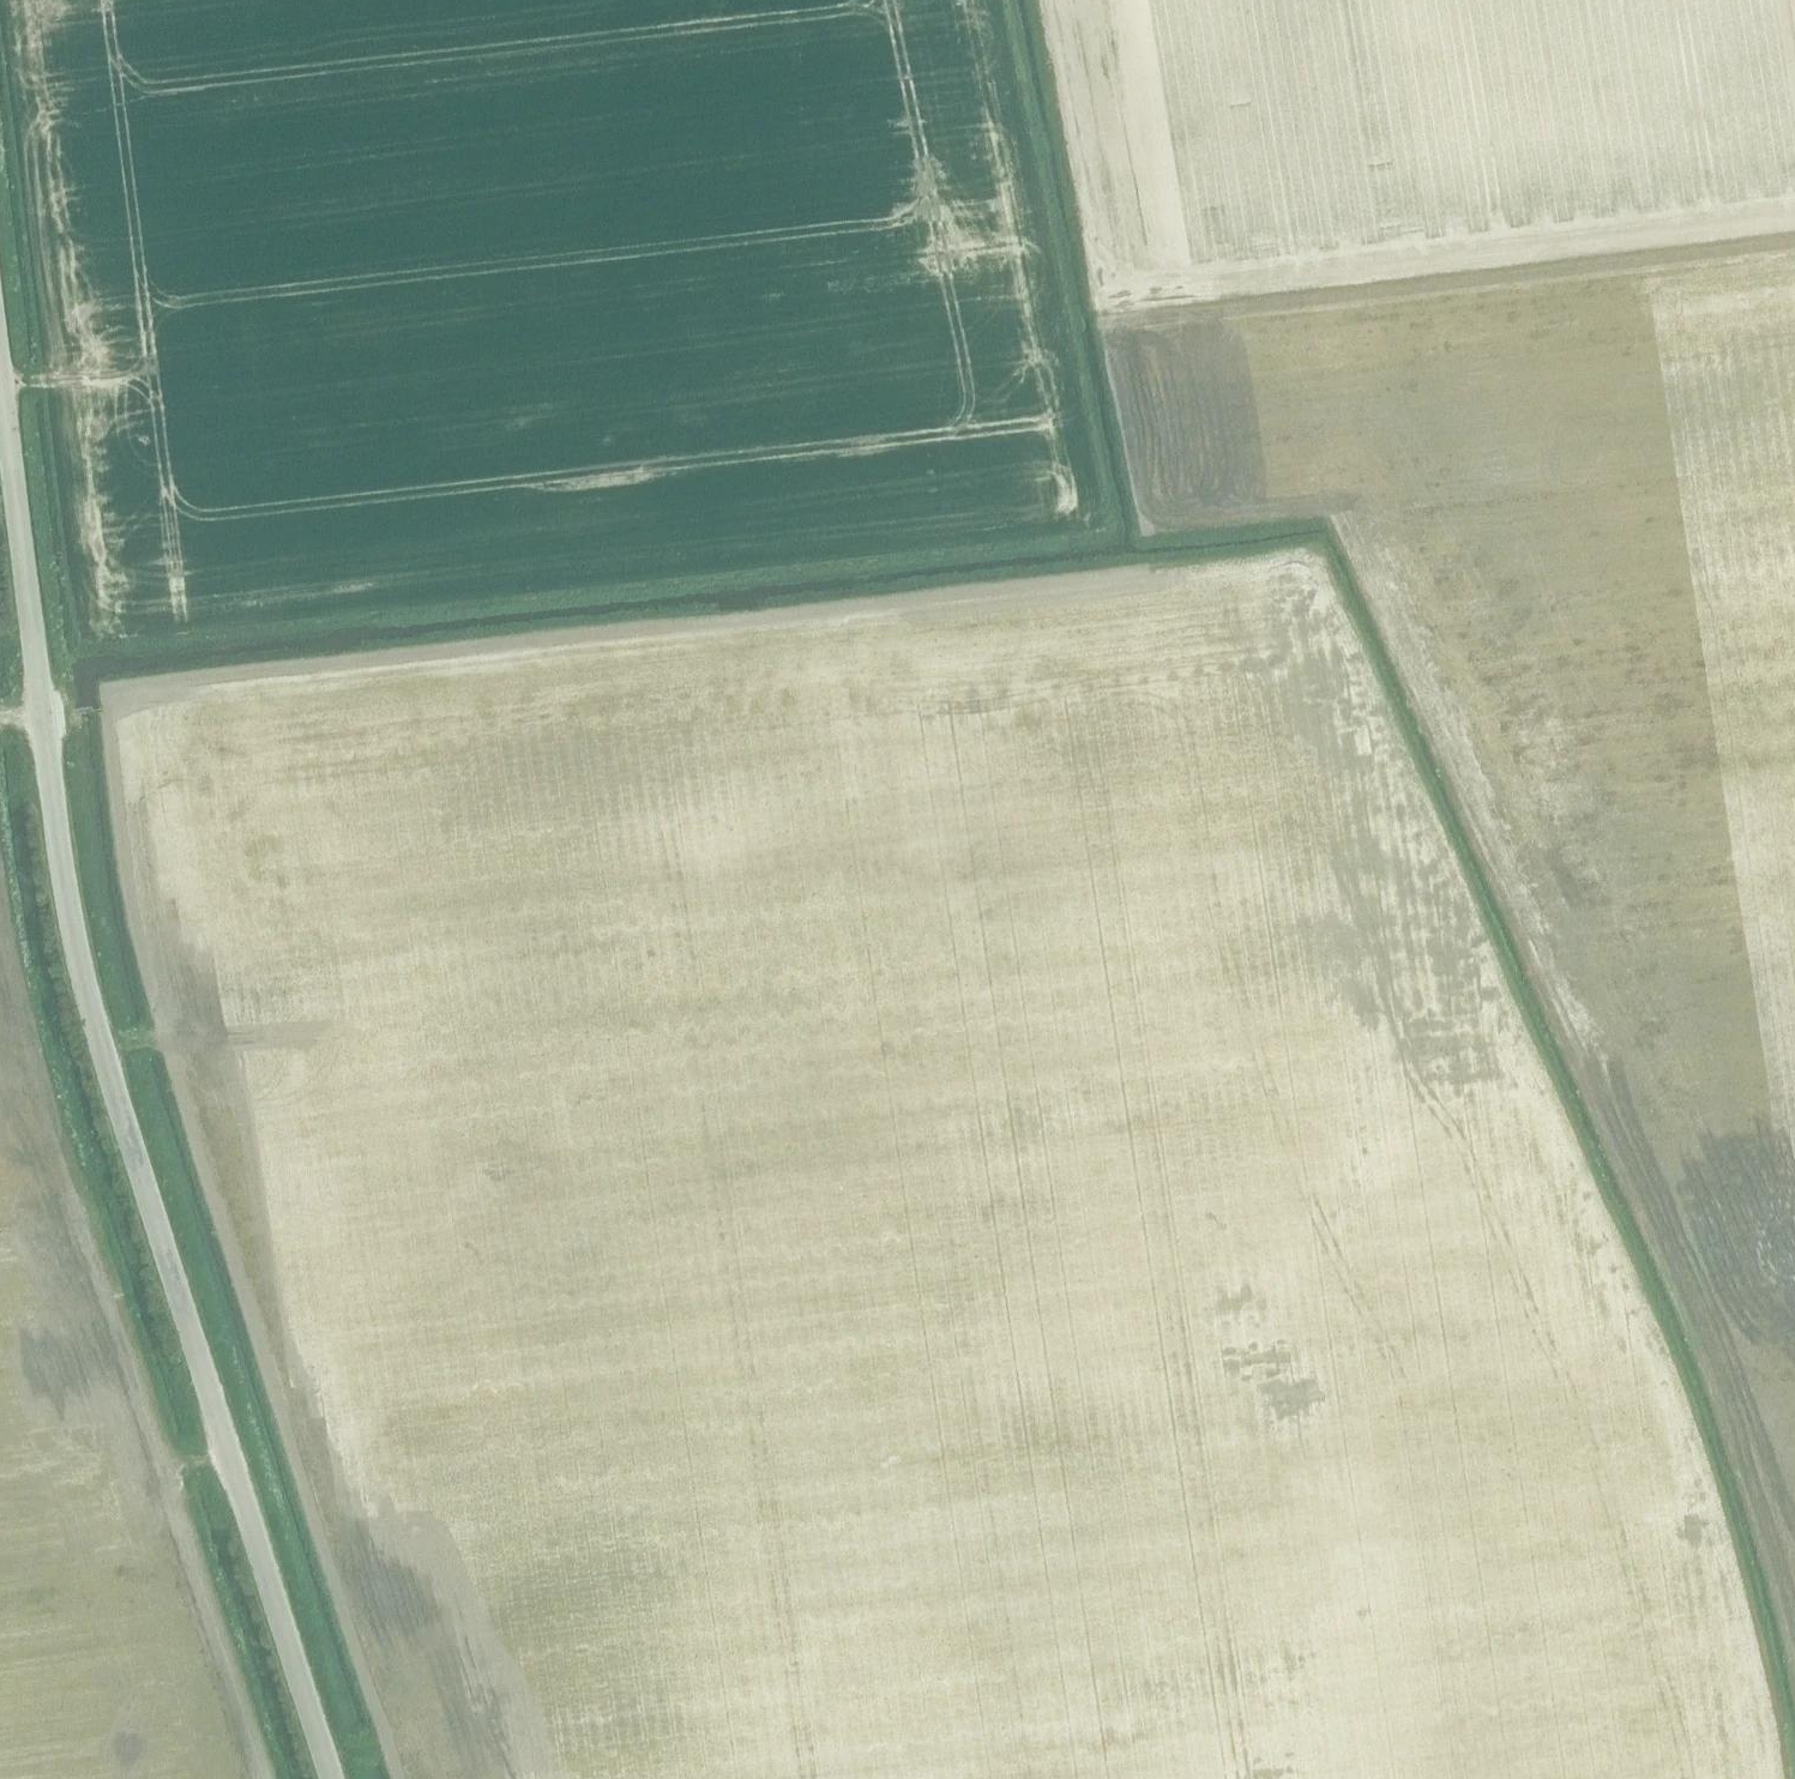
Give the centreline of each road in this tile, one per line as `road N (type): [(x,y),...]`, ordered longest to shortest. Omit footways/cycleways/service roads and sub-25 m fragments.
road 1 (tertiary): [(323,1778),(131,1123),(30,556),(0,325)]

